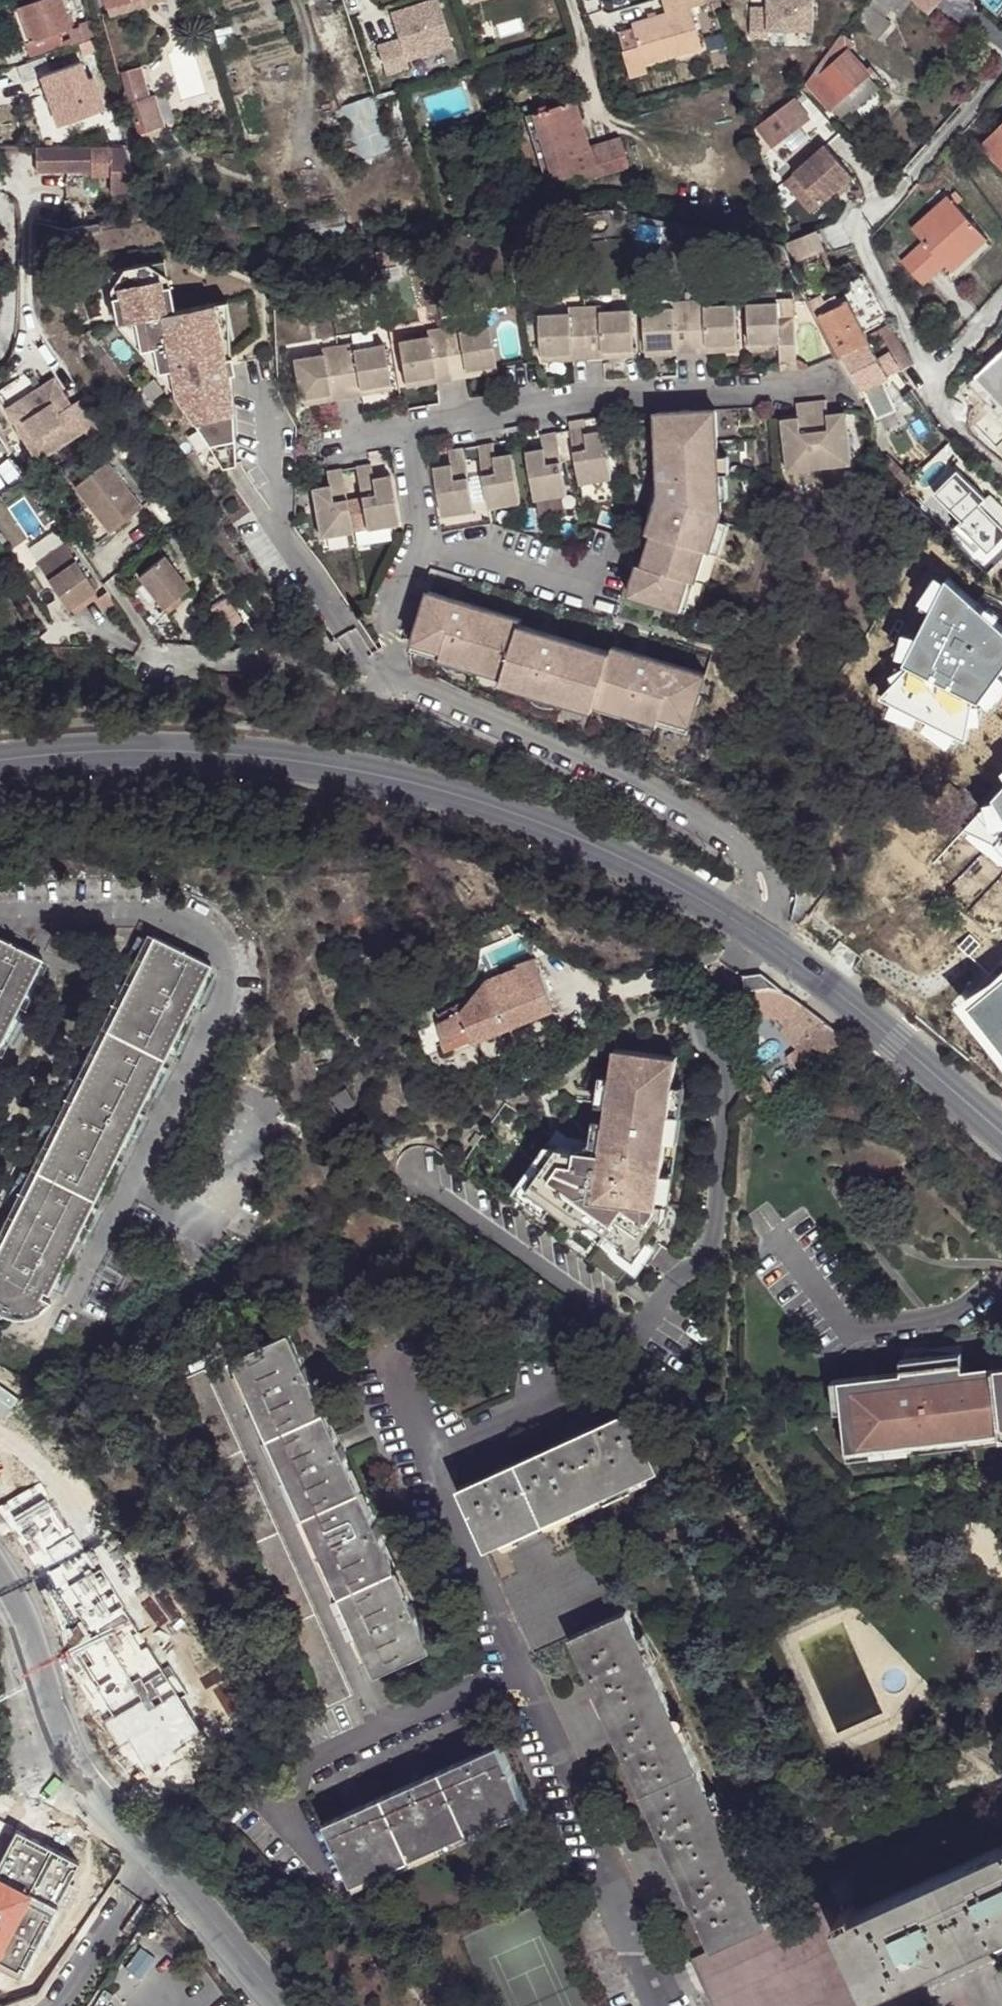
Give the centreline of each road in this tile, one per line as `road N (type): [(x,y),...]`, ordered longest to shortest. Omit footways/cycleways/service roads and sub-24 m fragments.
road 1 (tertiary): [(733,918),(548,828),(381,780),(222,756),(0,763)]
road 2 (unclassified): [(413,1171),(585,1306),(636,1330),(698,1268),(719,1196),(724,1137),(724,1093),(701,1026),(709,1002),(761,939)]
road 3 (unclassified): [(0,919),(182,929),(216,955),(225,977),(208,1029),(94,1261)]
road 4 (unclassified): [(0,1592),(77,1772),(281,2005)]
road 5 (unclassified): [(746,852),(686,806),(395,680)]
road 6 (tertiary): [(1001,1137),(779,951)]
road 7 (unclassified): [(932,379),(862,248)]

